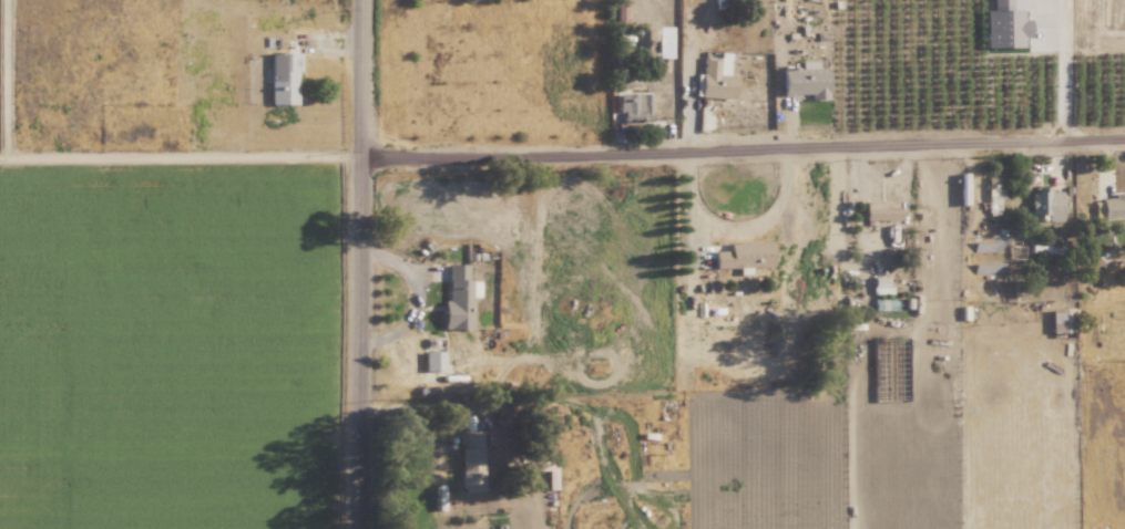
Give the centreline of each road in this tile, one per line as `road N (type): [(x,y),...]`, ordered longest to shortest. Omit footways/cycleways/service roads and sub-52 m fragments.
road 1 (residential): [(1124,138),(364,154)]
road 2 (residential): [(364,528),(364,0)]

